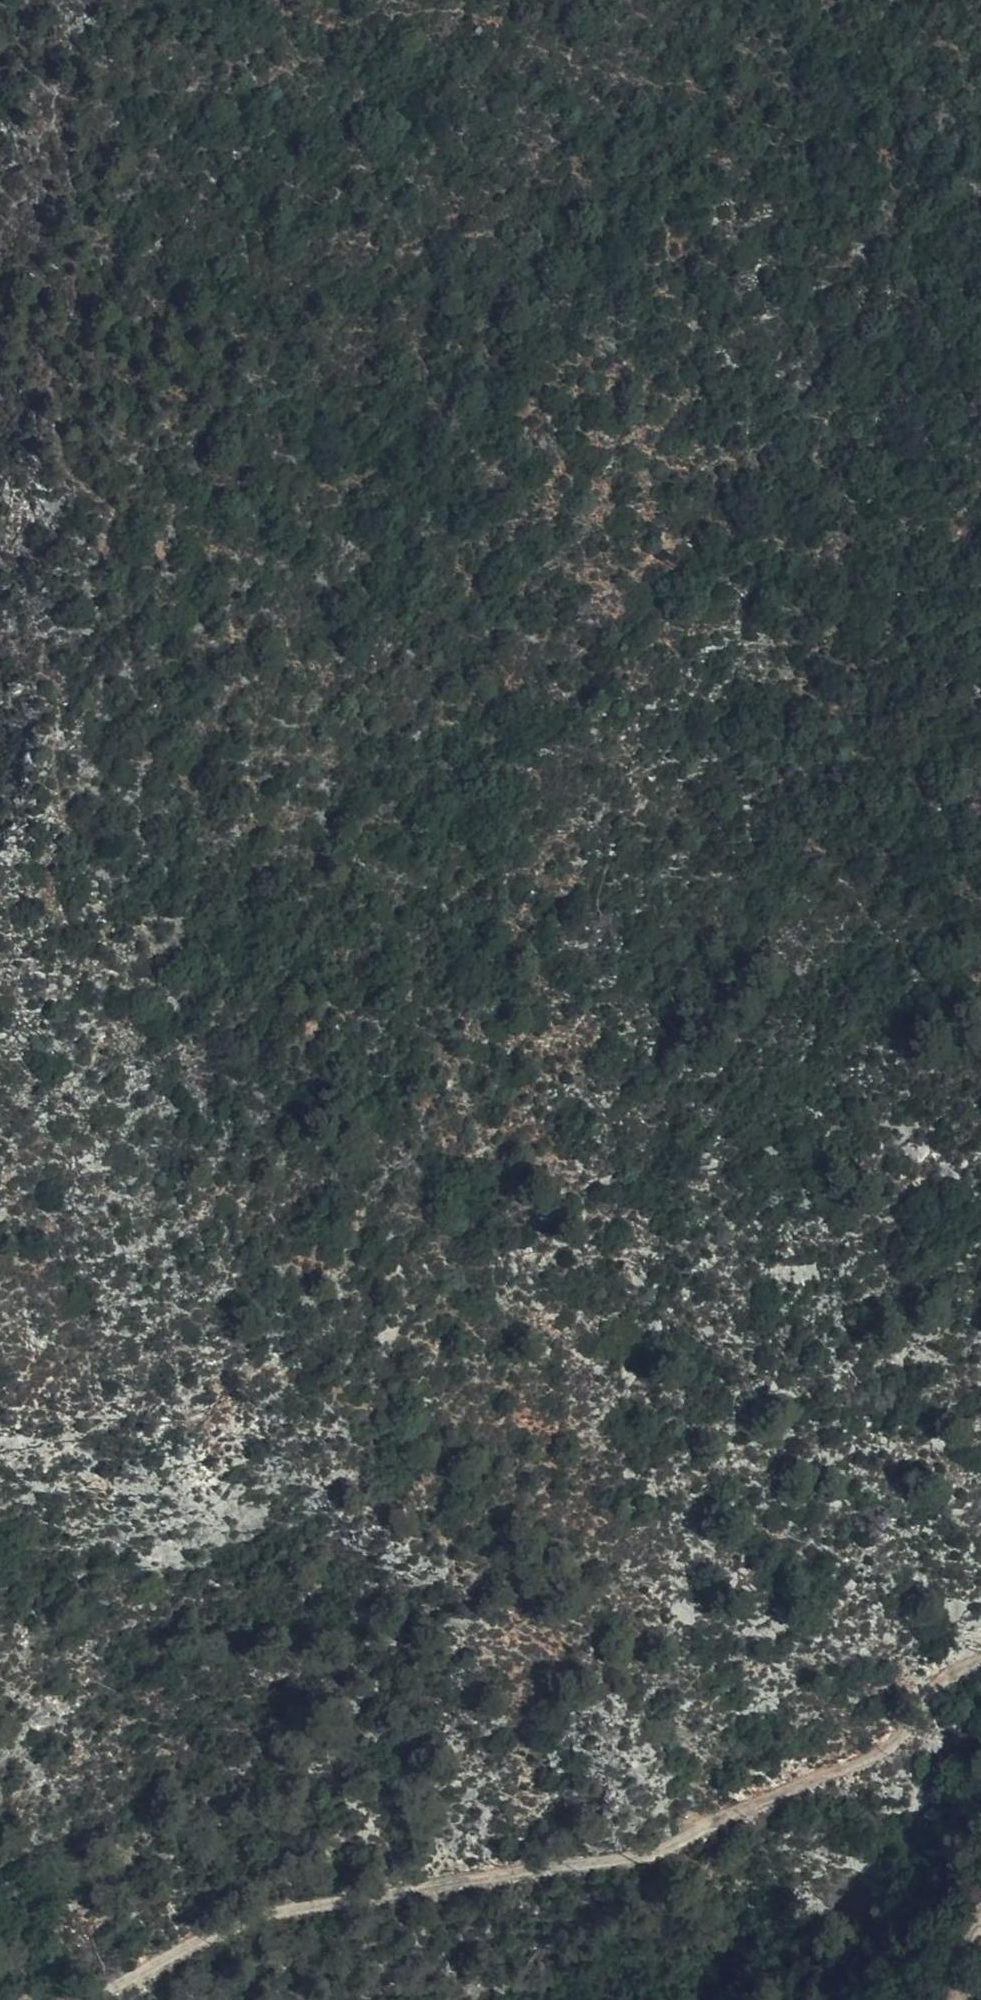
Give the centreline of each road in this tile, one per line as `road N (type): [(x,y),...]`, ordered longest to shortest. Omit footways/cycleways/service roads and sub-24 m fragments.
road 1 (track): [(132,1999),(205,1944),(629,1859),(872,1755),(980,1675)]

